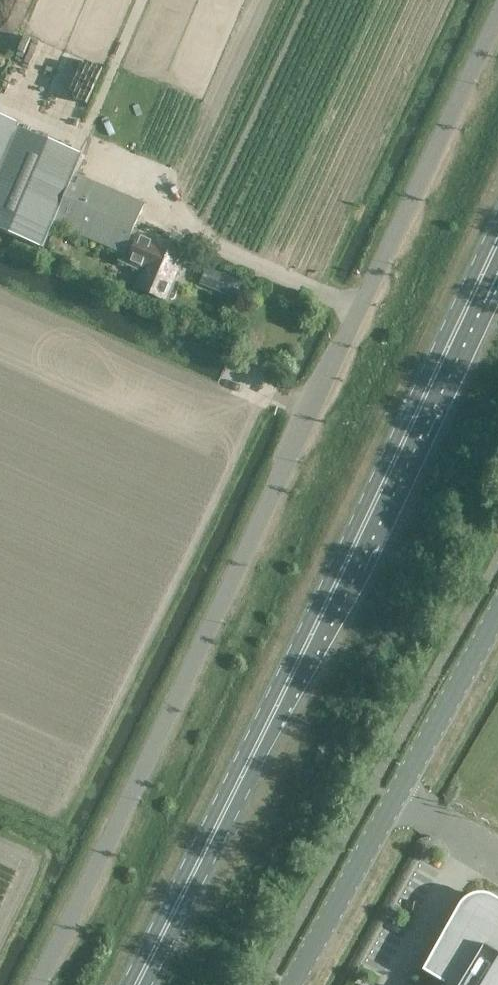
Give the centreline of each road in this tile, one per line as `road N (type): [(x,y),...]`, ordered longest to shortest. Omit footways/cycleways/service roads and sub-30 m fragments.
road 1 (unclassified): [(35,984),(497,27)]
road 2 (primary): [(468,307),(132,984)]
road 3 (track): [(310,415),(276,399),(255,410),(63,810)]
road 4 (tertiary): [(296,984),(497,624)]

